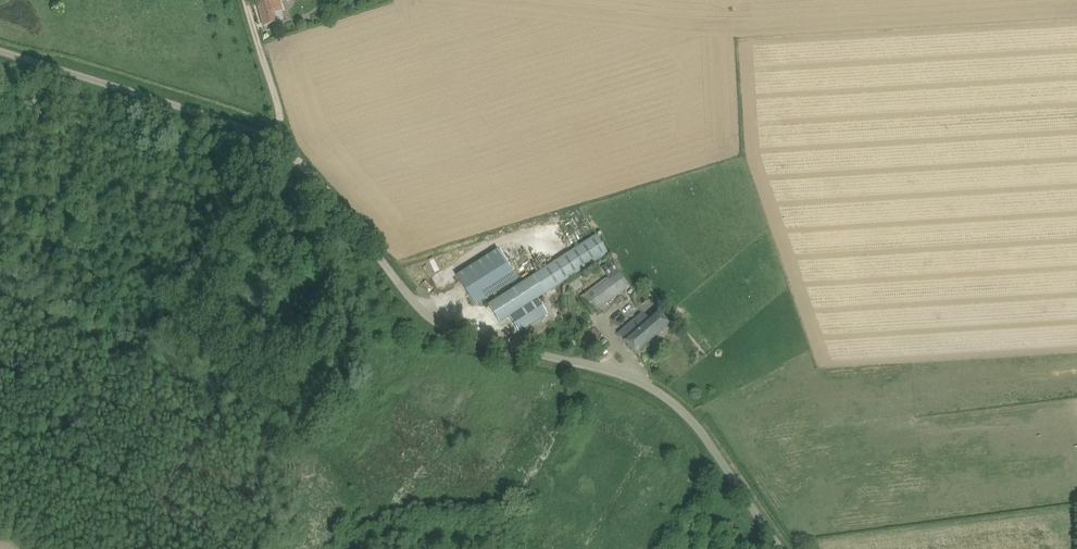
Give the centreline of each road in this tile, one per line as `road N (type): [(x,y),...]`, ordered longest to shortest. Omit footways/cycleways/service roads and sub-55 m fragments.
road 1 (unclassified): [(783,548),(693,423),(663,394),(627,375),(451,332),(302,161),(273,142),(0,52)]
road 2 (track): [(247,0),(281,113),(273,142)]

